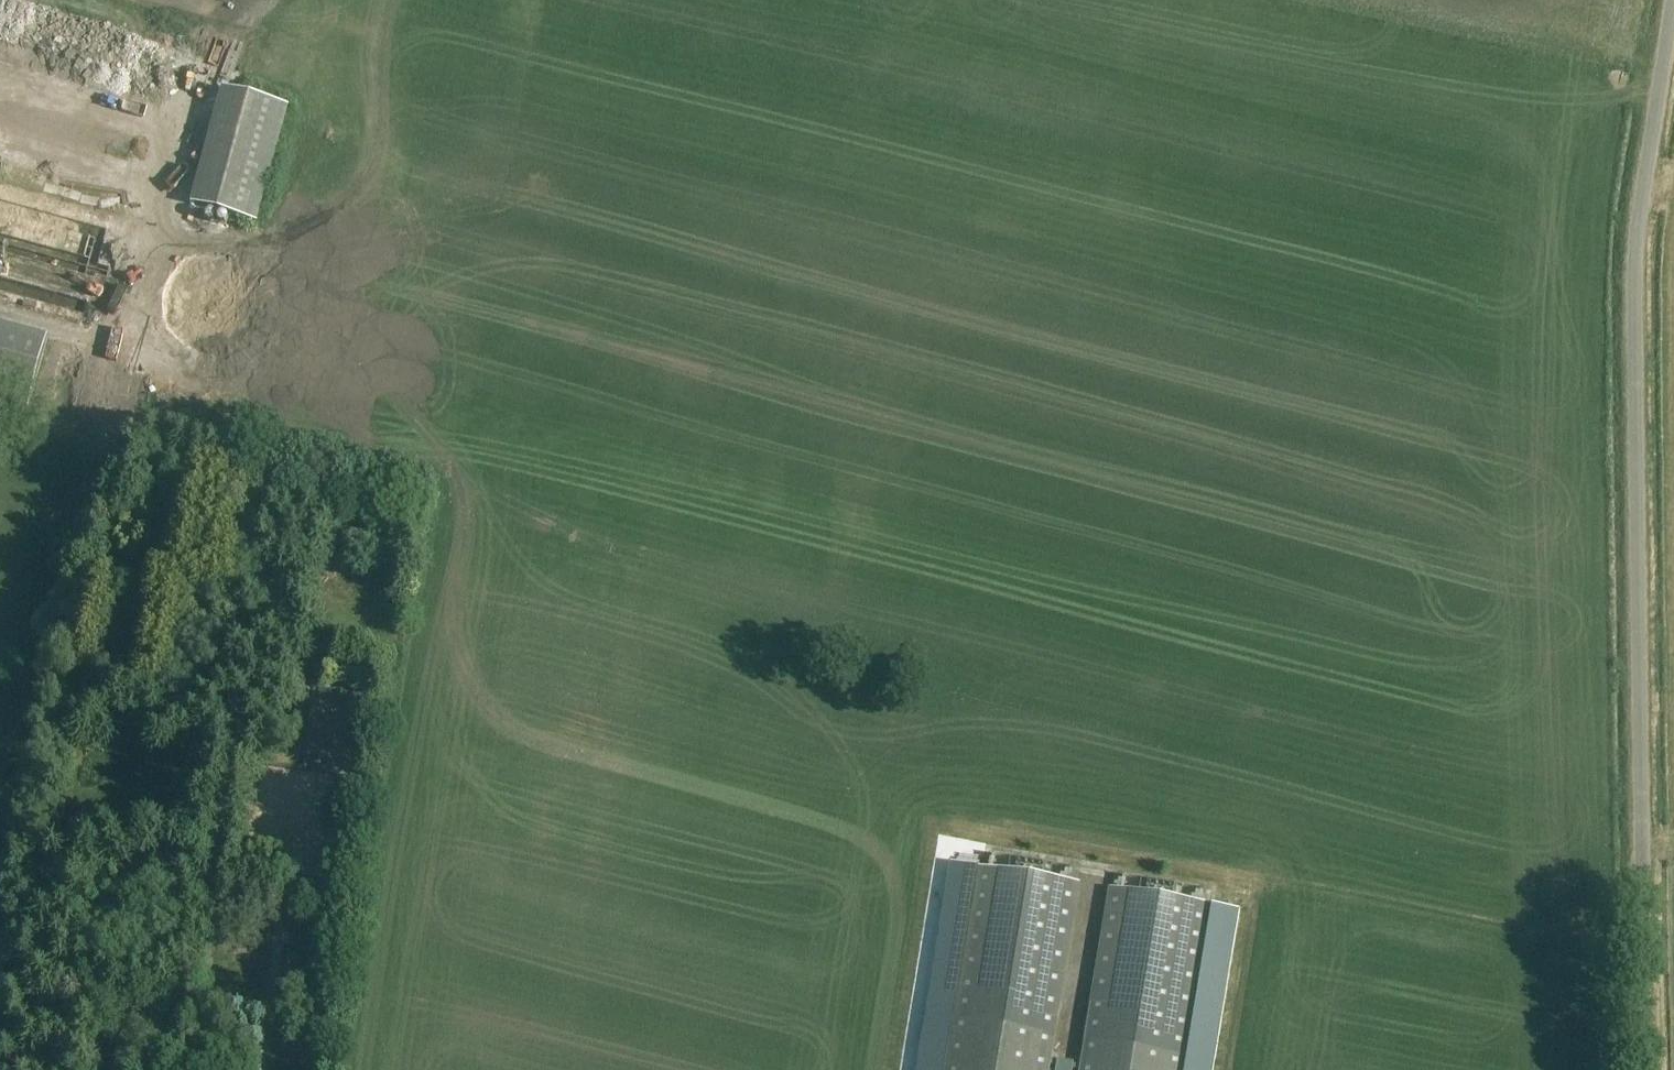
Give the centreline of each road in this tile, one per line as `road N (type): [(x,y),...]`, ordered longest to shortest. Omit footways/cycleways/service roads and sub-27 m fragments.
road 1 (unclassified): [(1643,1069),(1634,300),(1672,0)]

